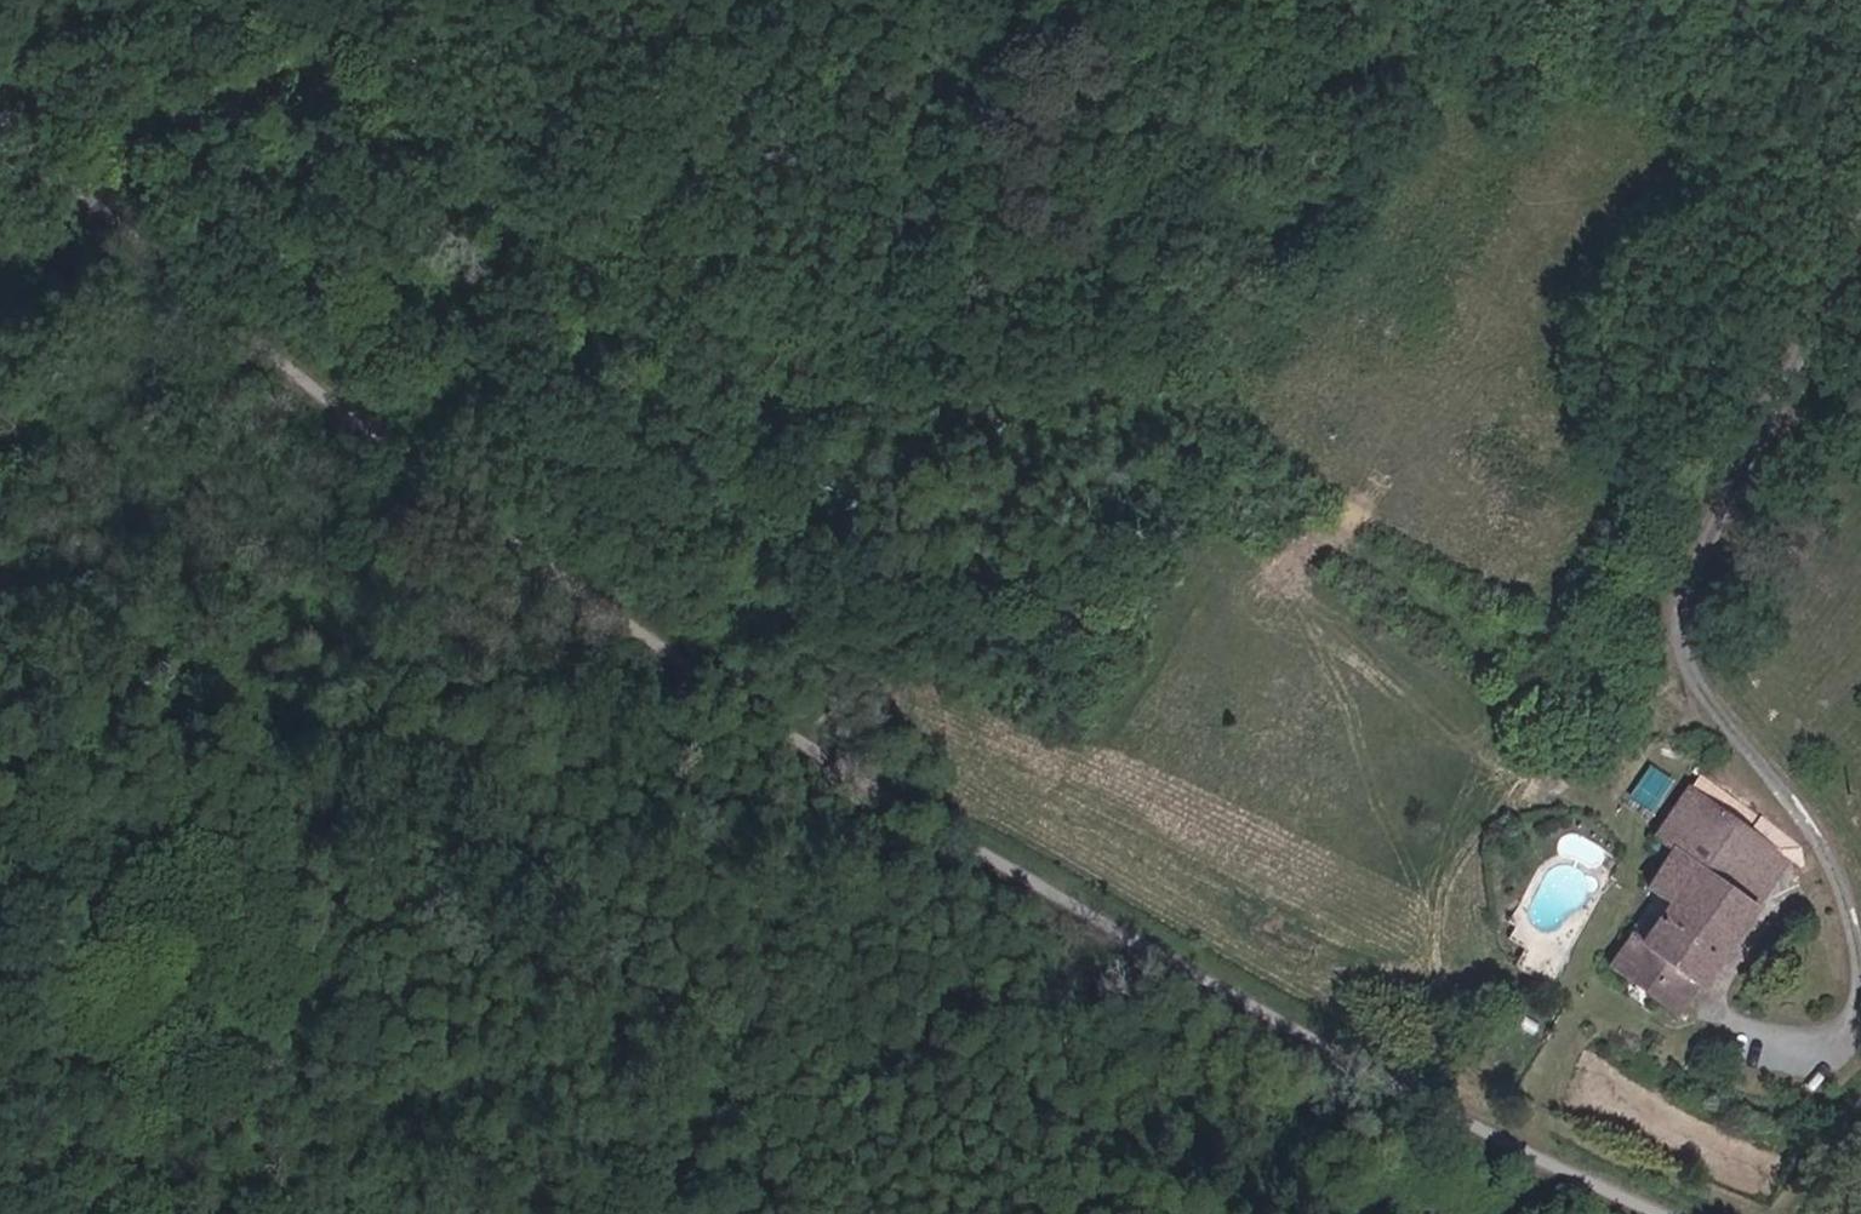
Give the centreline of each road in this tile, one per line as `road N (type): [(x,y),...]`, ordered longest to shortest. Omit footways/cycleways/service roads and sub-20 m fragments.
road 1 (residential): [(1860,249),(1692,603),(1691,649),(1710,691),(1831,845),(1860,924)]
road 2 (residential): [(1860,1011),(1824,1037),(1714,1013)]

